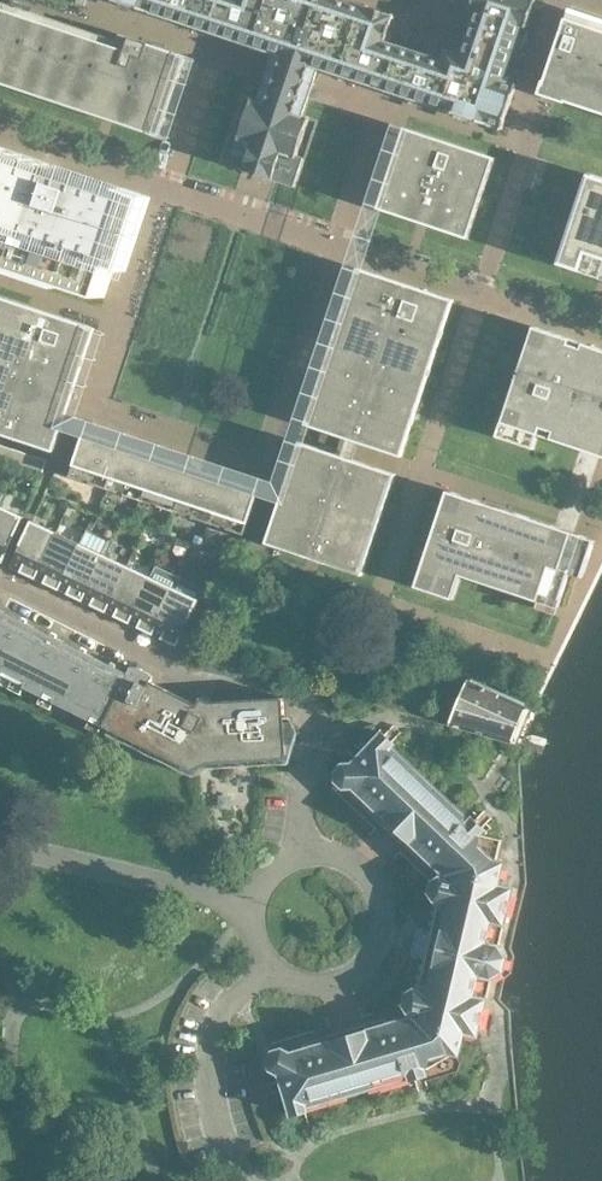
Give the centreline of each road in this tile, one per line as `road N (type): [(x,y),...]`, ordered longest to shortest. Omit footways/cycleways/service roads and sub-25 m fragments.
road 1 (unclassified): [(309,852),(312,712),(279,687),(188,681),(0,583)]
road 2 (unclassified): [(309,852),(350,860),(380,895),(381,944),(355,977),(327,988),(283,980),(254,949),(250,901)]
road 3 (unclassified): [(250,901),(0,844)]

